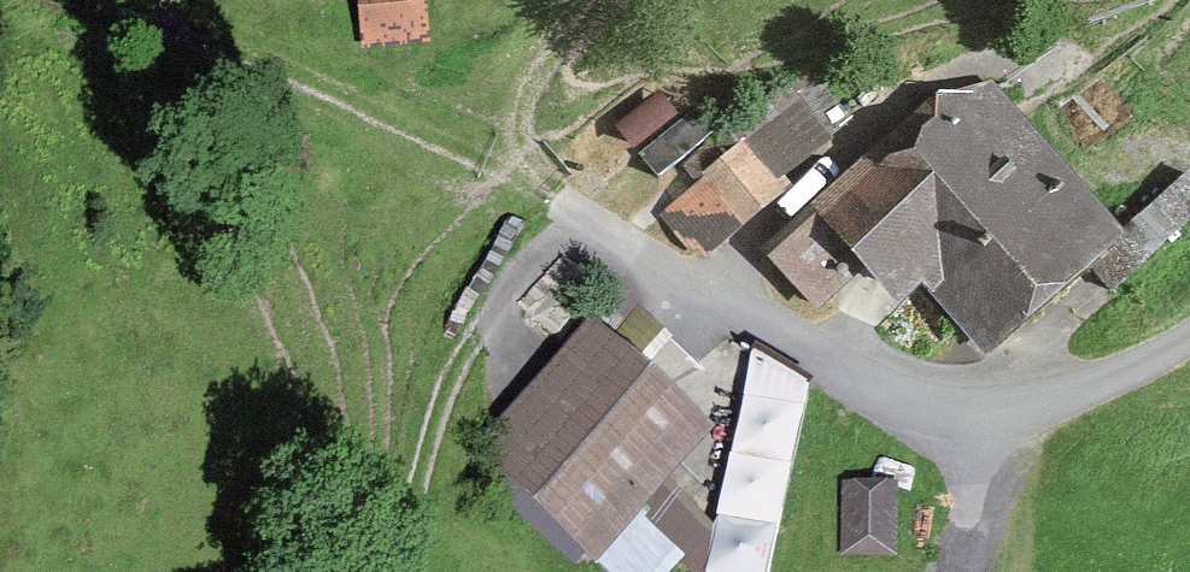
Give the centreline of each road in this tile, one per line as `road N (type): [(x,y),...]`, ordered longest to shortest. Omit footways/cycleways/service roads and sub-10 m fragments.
road 1 (track): [(375,571),(499,258),(580,237),(893,409)]
road 2 (track): [(580,237),(533,117),(612,0)]

